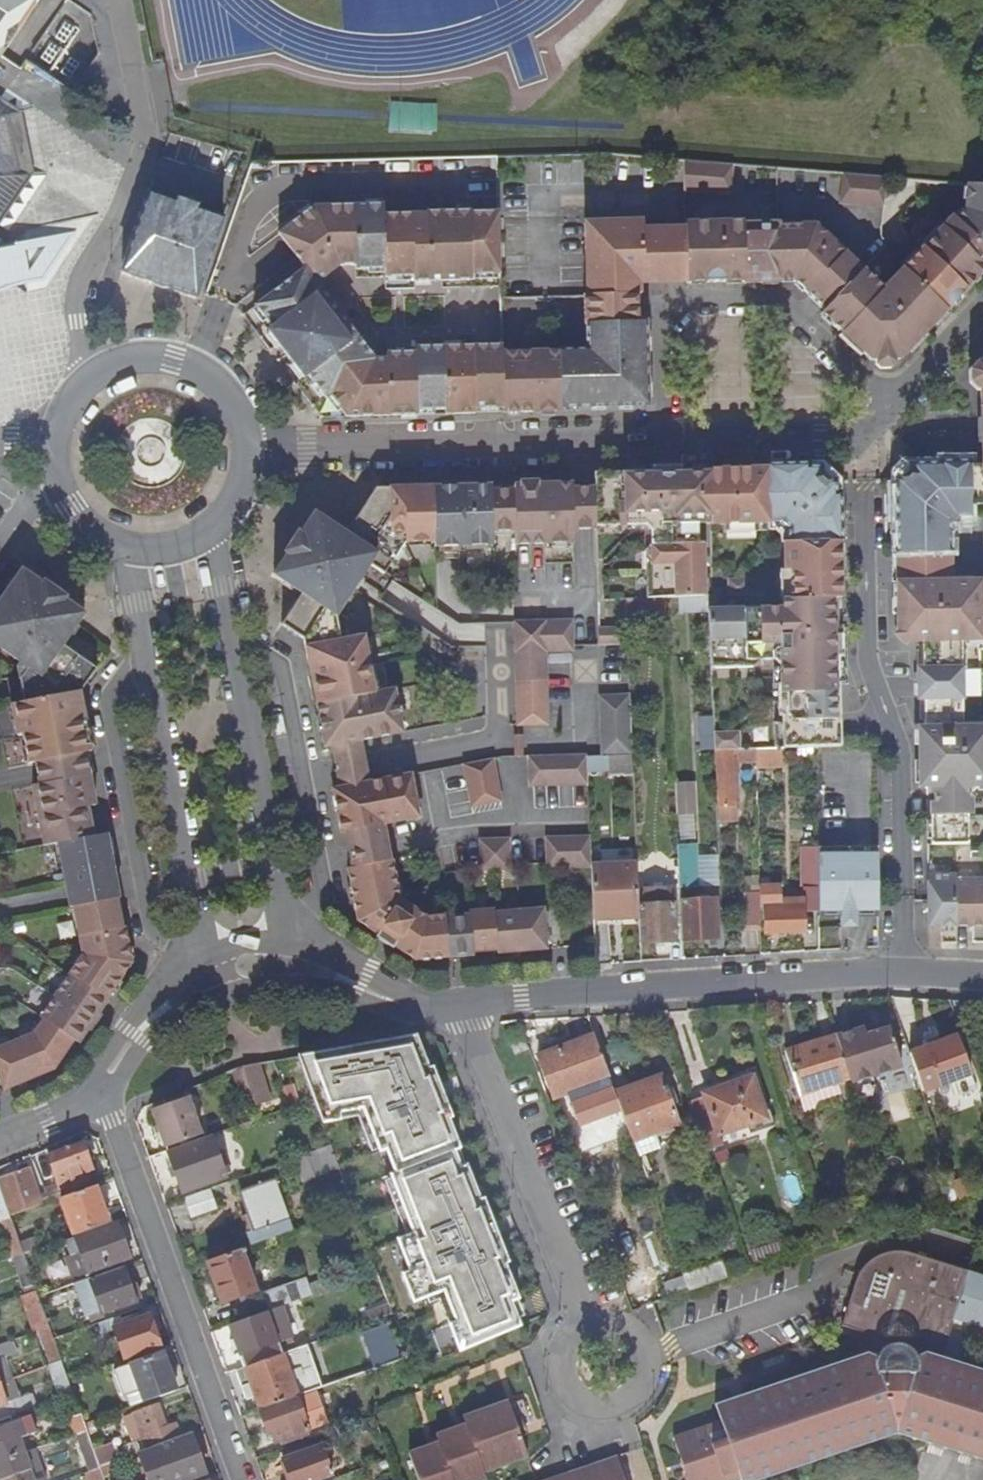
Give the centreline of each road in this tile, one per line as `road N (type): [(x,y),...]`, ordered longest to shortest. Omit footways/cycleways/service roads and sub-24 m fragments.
road 1 (residential): [(849,439),(864,454),(869,660),(902,749),(904,971)]
road 2 (residential): [(462,1004),(904,971)]
road 3 (residential): [(288,942),(208,531)]
road 4 (residential): [(245,449),(663,445)]
road 5 (residential): [(128,549),(203,957)]
road 6 (residential): [(242,1479),(114,1121),(97,1098)]
road 7 (residential): [(83,385),(84,280),(143,145),(115,0)]
road 8 (residential): [(892,403),(787,303),(677,305),(664,324),(663,445)]
road 9 (residential): [(462,1004),(579,1314)]
road 10 (residential): [(579,1314),(560,1329),(547,1360),(557,1392),(584,1411),(617,1409),(642,1388),(648,1356),(634,1327)]
road 11 (residential): [(245,449),(221,392),(173,362),(125,363),(83,385)]
road 12 (residential): [(663,445),(849,439)]
road 13 (residential): [(54,447),(69,508),(94,534),(128,549)]
road 14 (residential): [(892,403),(982,308)]

